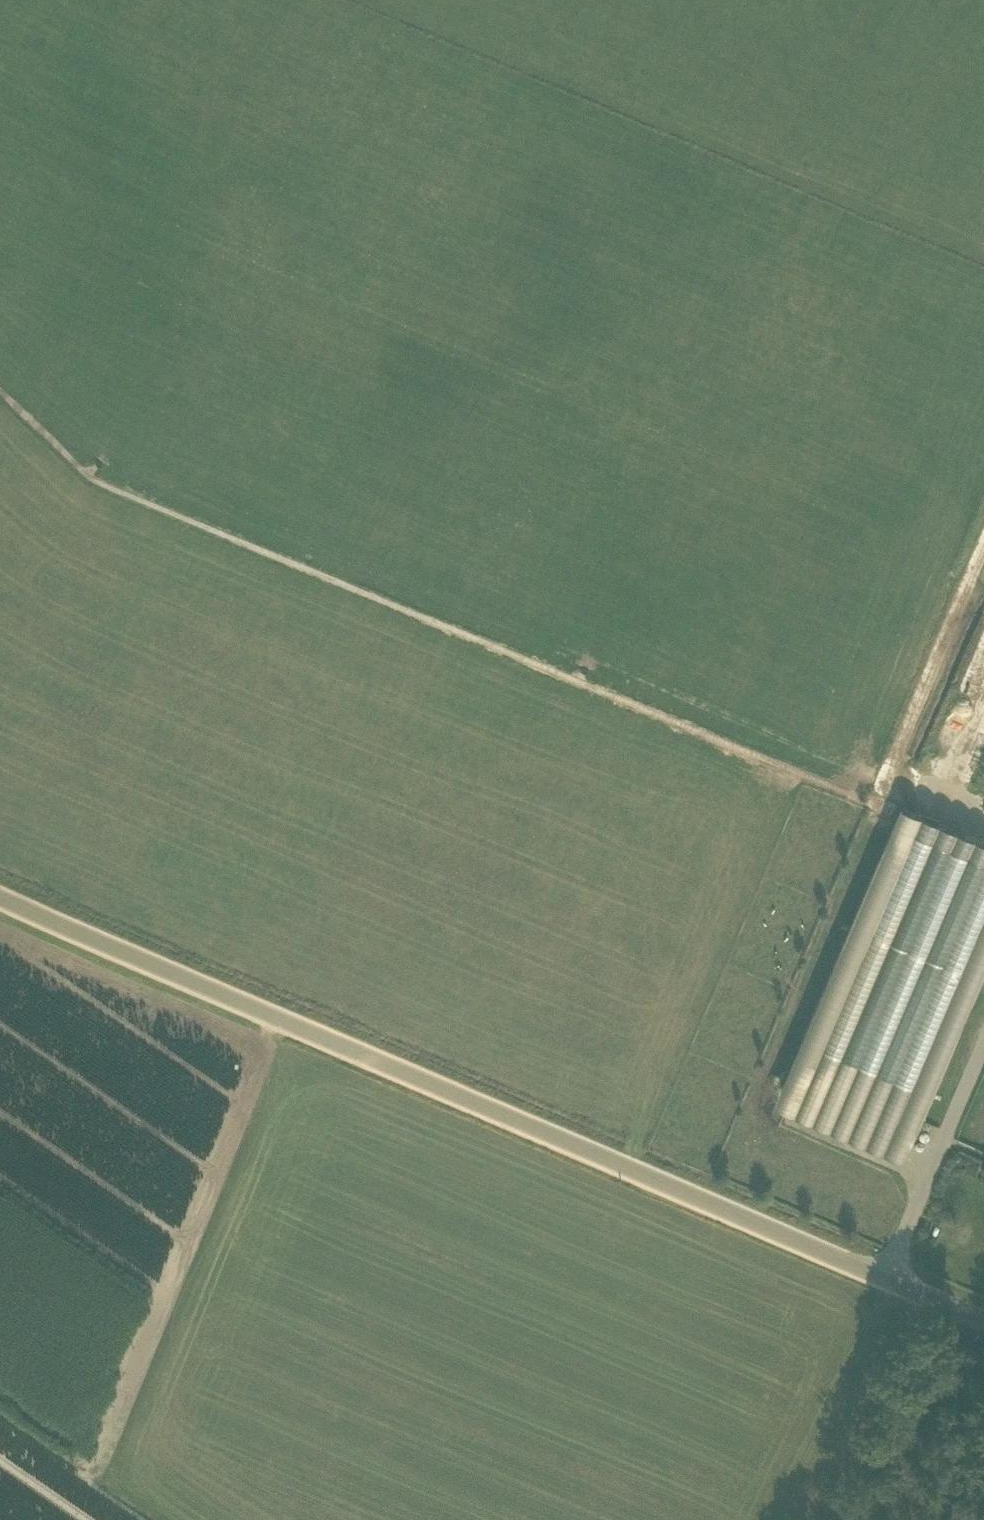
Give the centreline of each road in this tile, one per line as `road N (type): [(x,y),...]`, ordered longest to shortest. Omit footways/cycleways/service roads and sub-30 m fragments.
road 1 (tertiary): [(983,1317),(0,892)]
road 2 (track): [(938,1297),(837,1519)]

